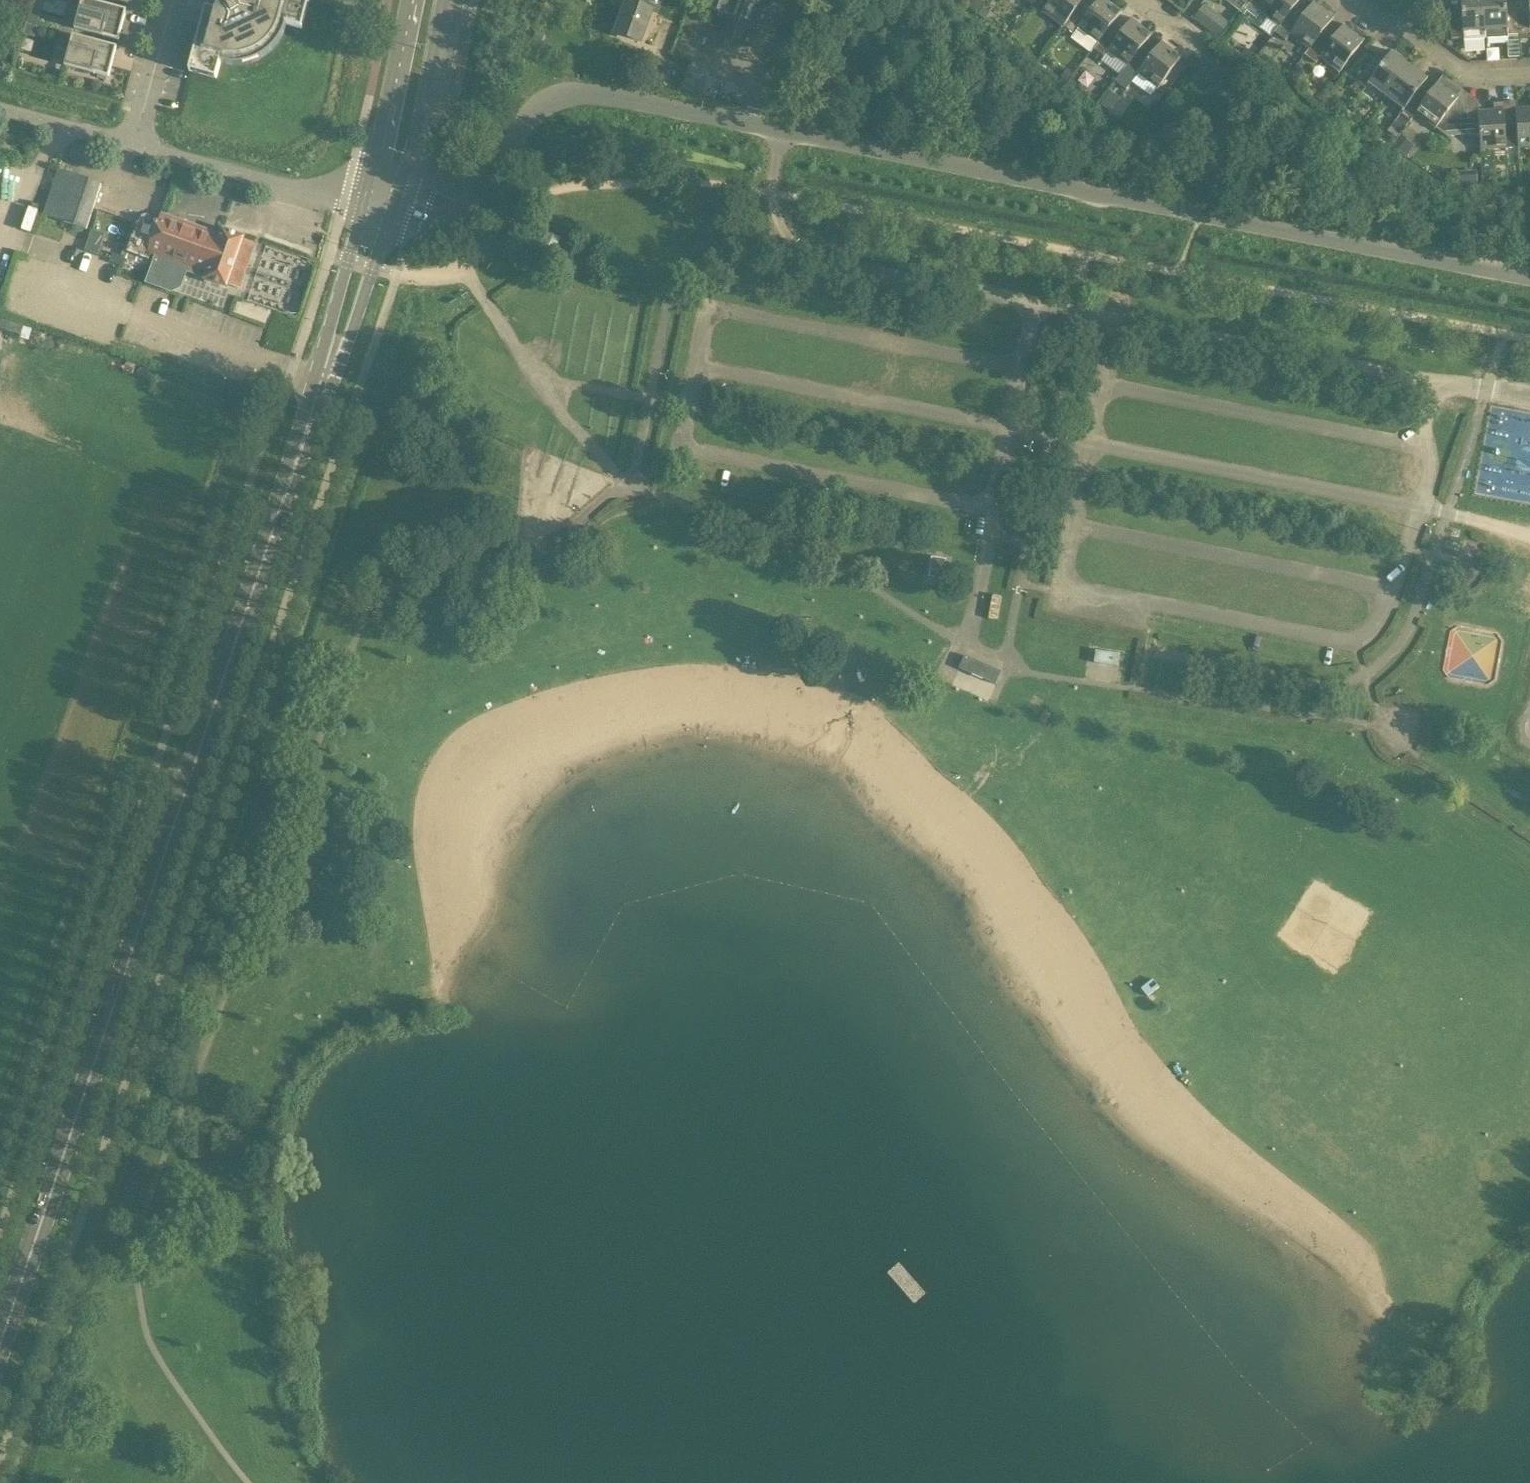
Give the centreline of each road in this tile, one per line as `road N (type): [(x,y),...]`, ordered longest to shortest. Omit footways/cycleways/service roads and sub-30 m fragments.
road 1 (unclassified): [(1529,277),(586,92),(553,101),(525,121),(469,217),(393,205)]
road 2 (secondary): [(0,1346),(324,380)]
road 3 (unclassified): [(364,197),(137,146)]
road 4 (secondary): [(393,205),(442,0)]
road 5 (secondary): [(405,0),(364,197)]
road 6 (secondary): [(324,380),(349,338),(393,205)]
road 7 (secondary): [(364,197),(328,331),(324,380)]
road 8 (residential): [(137,146),(178,0)]
road 9 (residential): [(1529,75),(1475,78),(1410,34),(1411,16)]
road 10 (unclassified): [(137,146),(0,109)]

